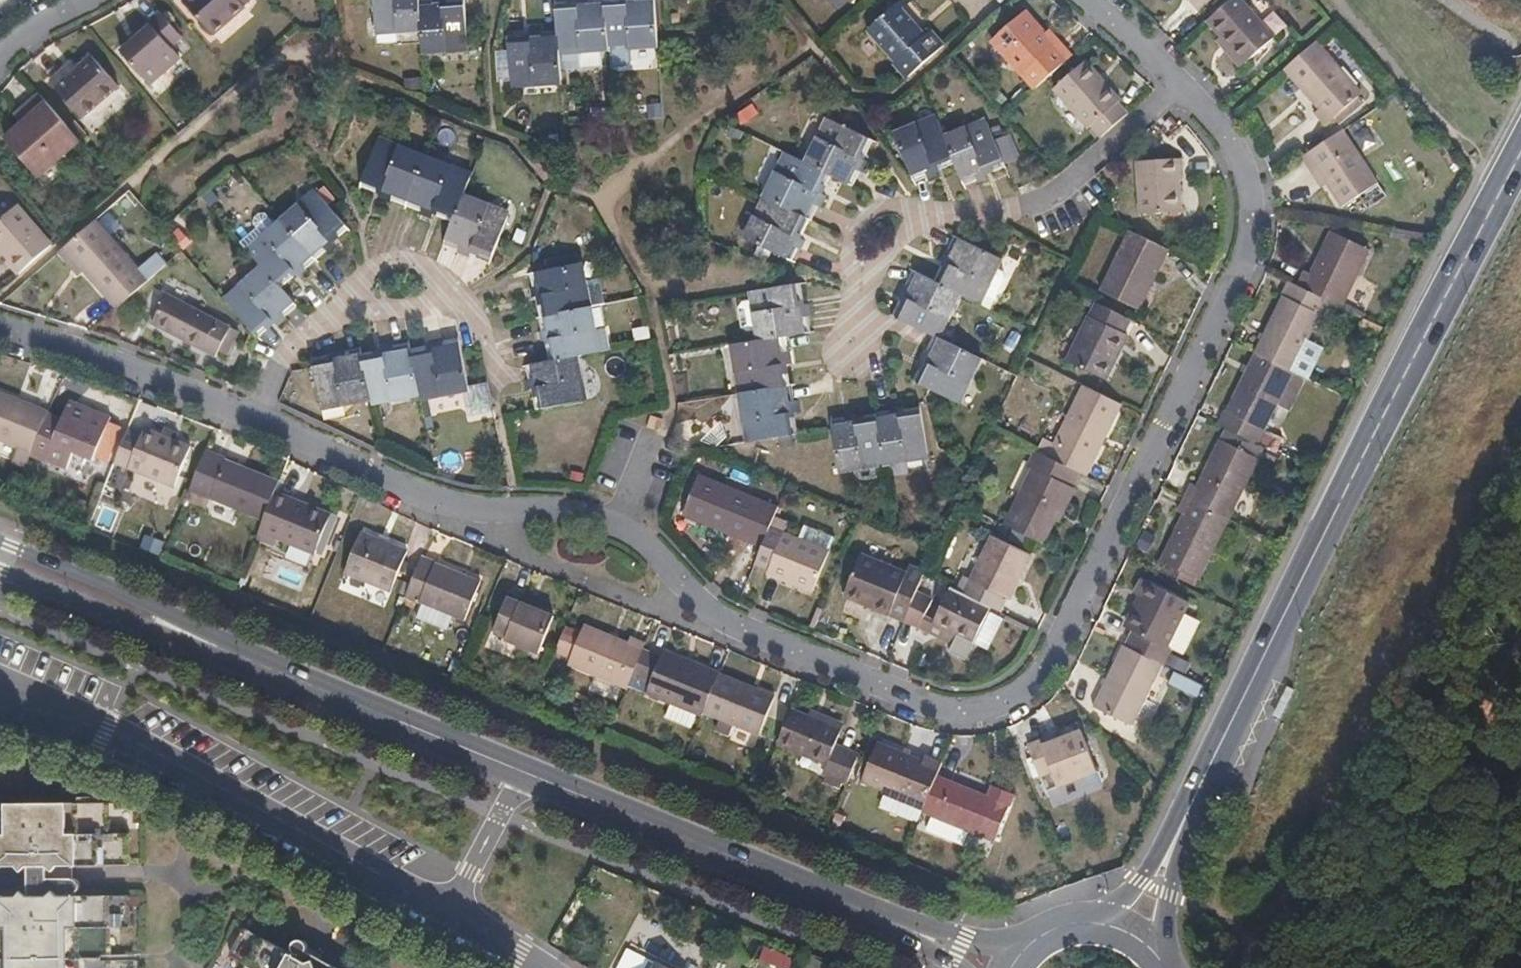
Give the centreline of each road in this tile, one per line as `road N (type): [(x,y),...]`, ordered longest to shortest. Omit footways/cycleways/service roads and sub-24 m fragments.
road 1 (residential): [(1179,79),(1247,177),(1253,238),(1048,665),(1015,702),(994,711),(974,714),(738,624),(703,604),(651,544),(615,526),(567,511),(476,512),(256,417)]
road 2 (primary): [(1520,152),(1193,801)]
road 3 (residential): [(0,713),(56,712),(105,732),(447,913)]
road 4 (tertiary): [(526,773),(102,589)]
road 5 (tertiary): [(903,927),(526,773)]
road 6 (residential): [(1179,79),(1152,114),(1032,205),(979,218),(925,213)]
road 7 (residential): [(256,417),(0,323)]
road 8 (residential): [(461,299),(425,265),(388,265),(299,333)]
road 9 (primary): [(1167,965),(1169,895),(1193,801)]
road 10 (residential): [(299,333),(461,299)]
road 11 (primary): [(1193,801),(1142,882),(1088,920)]
road 12 (residential): [(447,913),(526,773)]
road 13 (residential): [(863,279),(853,246),(860,220),(880,205),(925,213)]
road 14 (tertiary): [(1030,942),(964,943),(903,927)]

